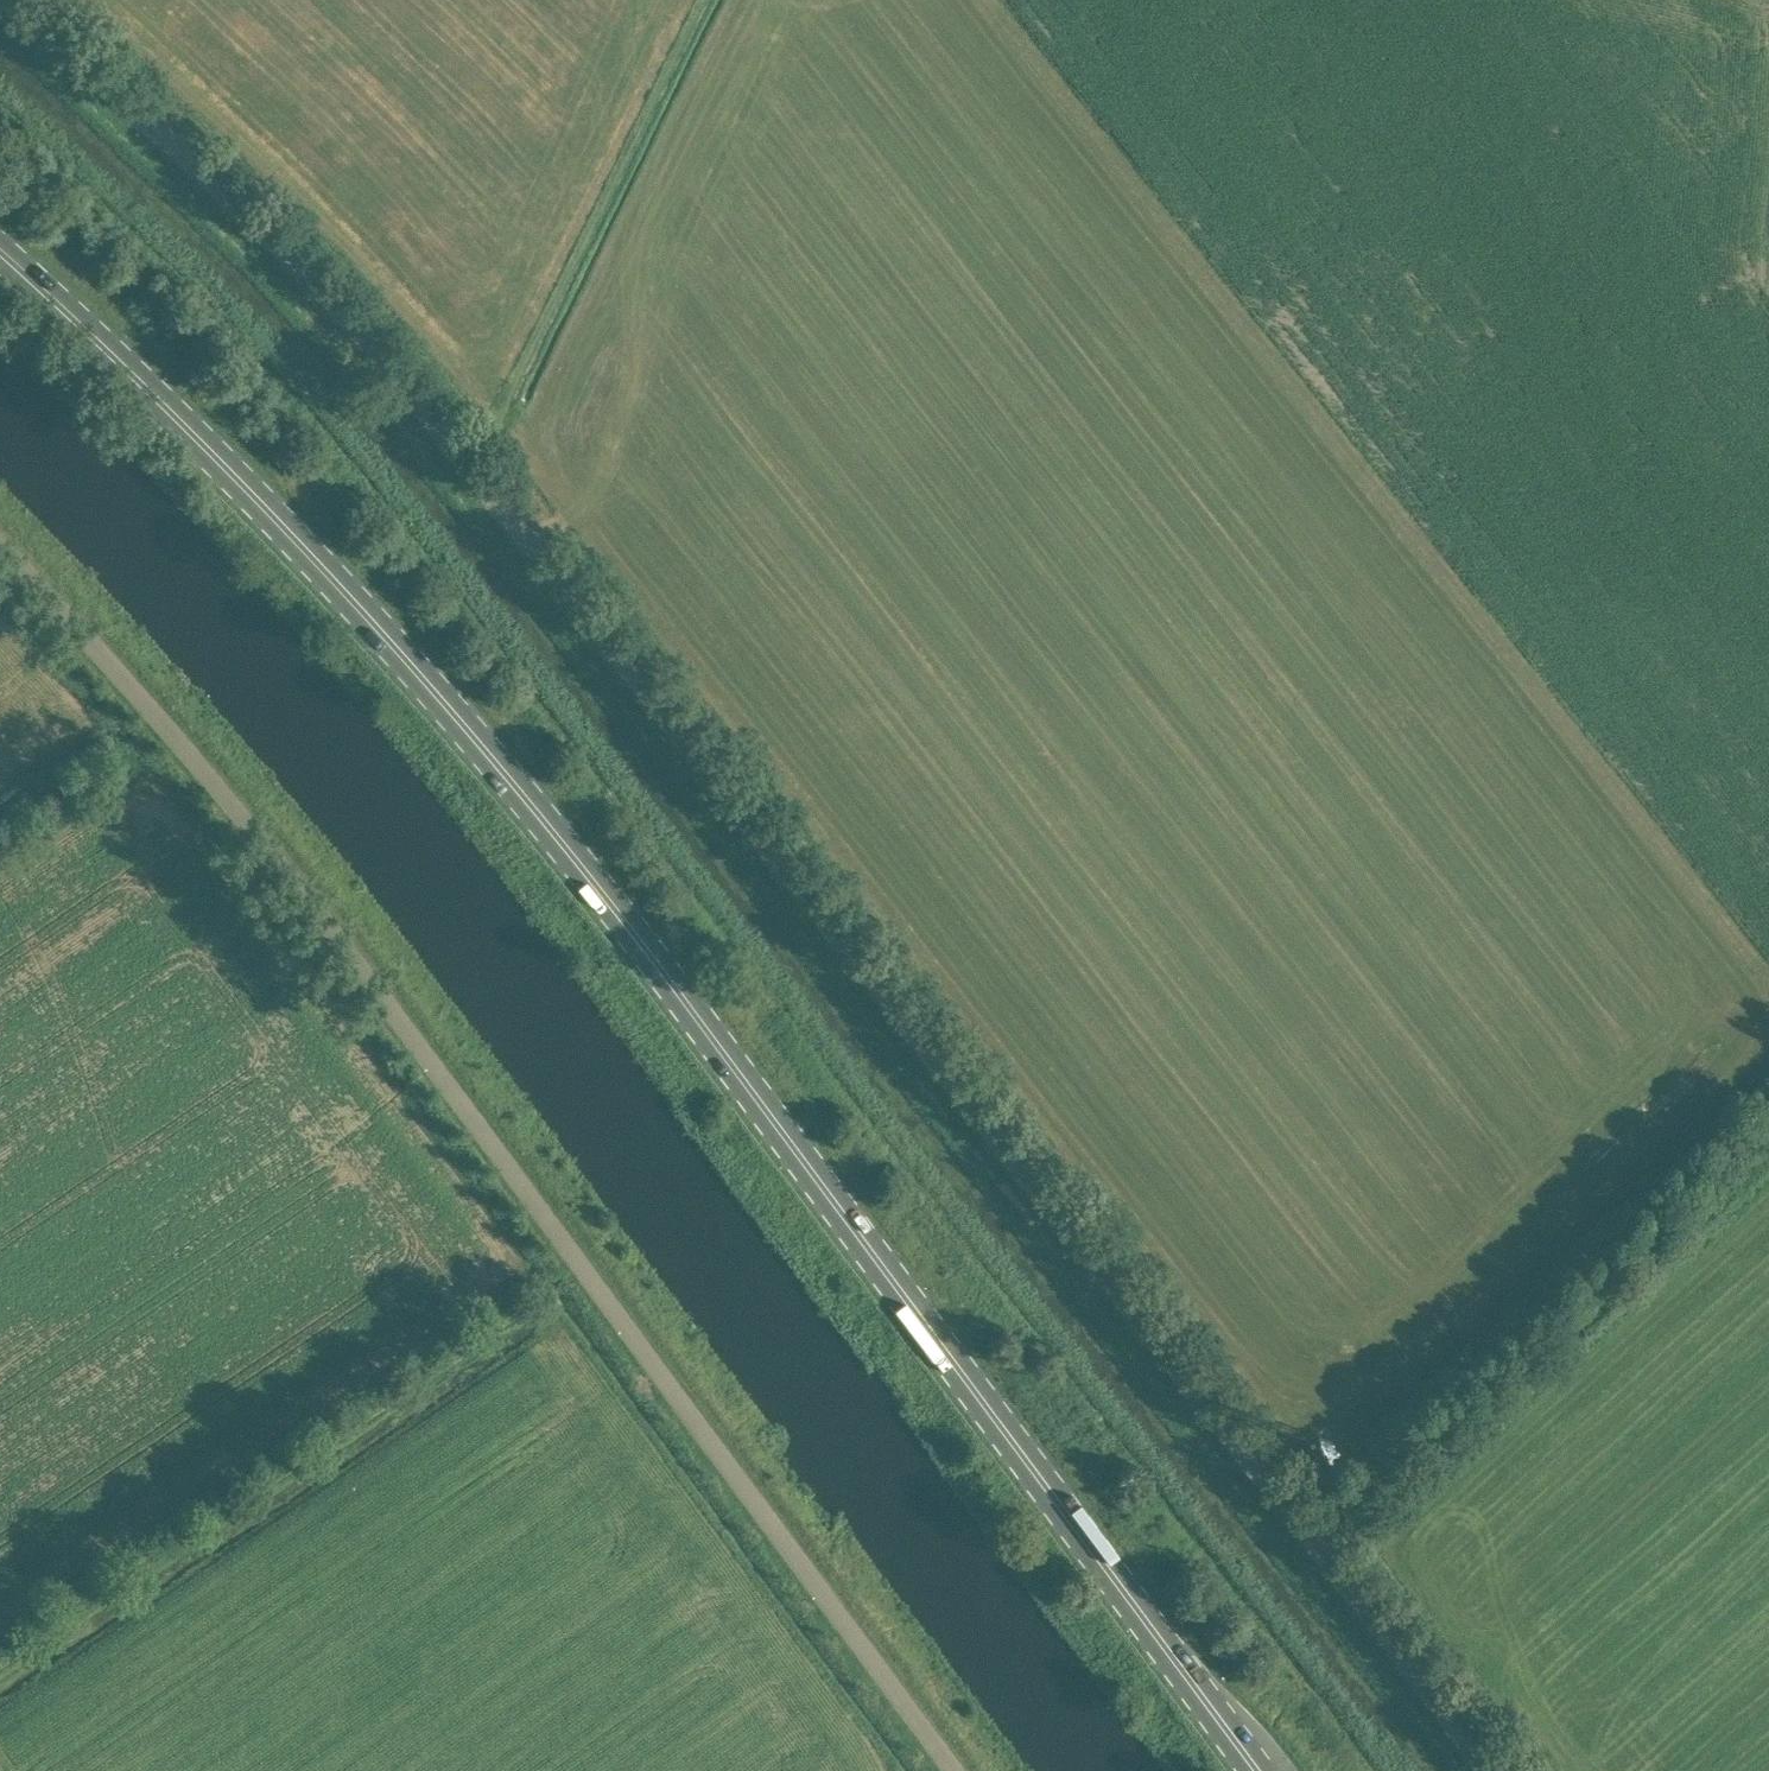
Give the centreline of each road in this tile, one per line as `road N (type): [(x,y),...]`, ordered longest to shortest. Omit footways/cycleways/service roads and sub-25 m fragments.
road 1 (unclassified): [(1479,1770),(368,359),(222,201),(0,3)]
road 2 (primary): [(1253,1770),(1029,1487),(593,886),(329,570),(0,250)]
road 3 (unclassified): [(945,1770),(188,755),(0,556)]

